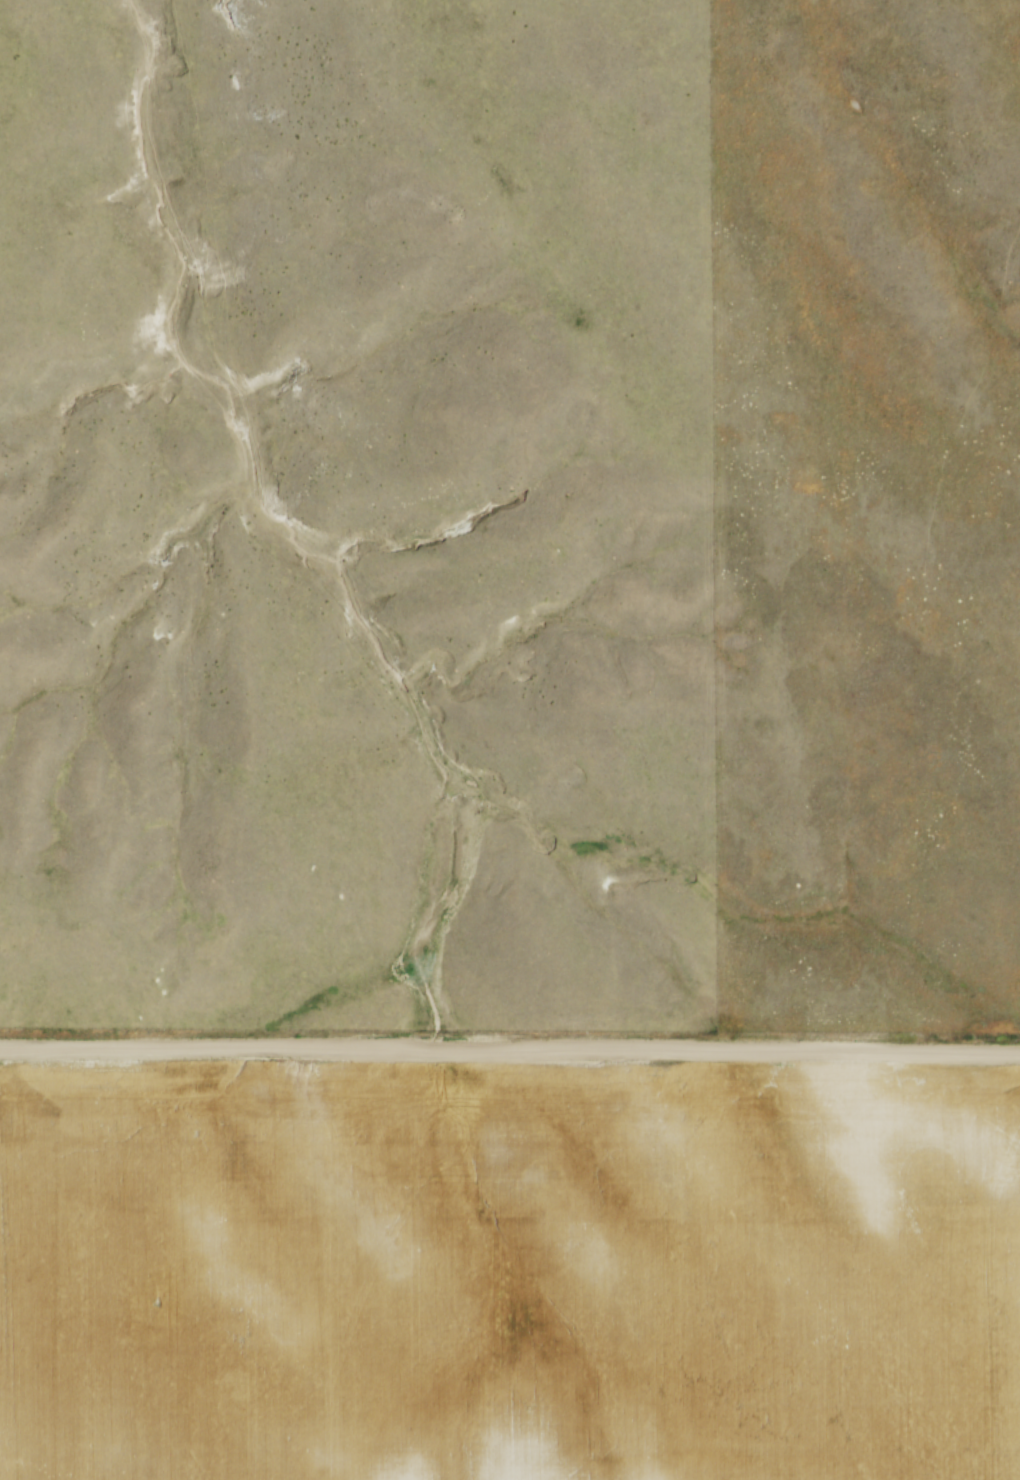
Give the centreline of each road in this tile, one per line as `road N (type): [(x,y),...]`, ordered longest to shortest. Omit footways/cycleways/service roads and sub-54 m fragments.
road 1 (residential): [(0,1045),(1019,1049)]

